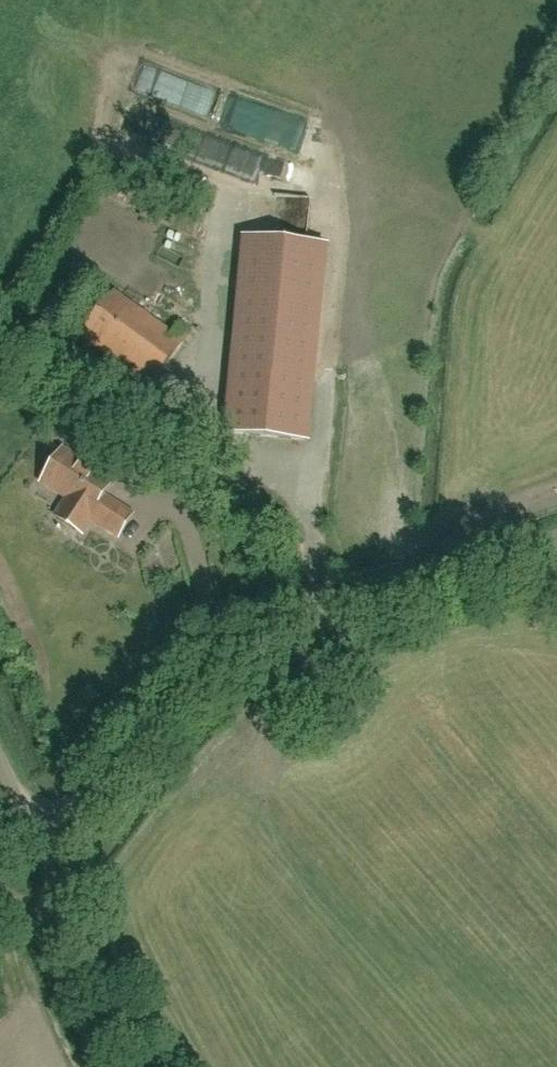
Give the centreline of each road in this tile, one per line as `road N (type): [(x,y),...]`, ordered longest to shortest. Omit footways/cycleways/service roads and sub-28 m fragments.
road 1 (unclassified): [(31,826),(106,776),(240,651),(556,541)]
road 2 (unclassified): [(148,1066),(92,968),(31,826)]

